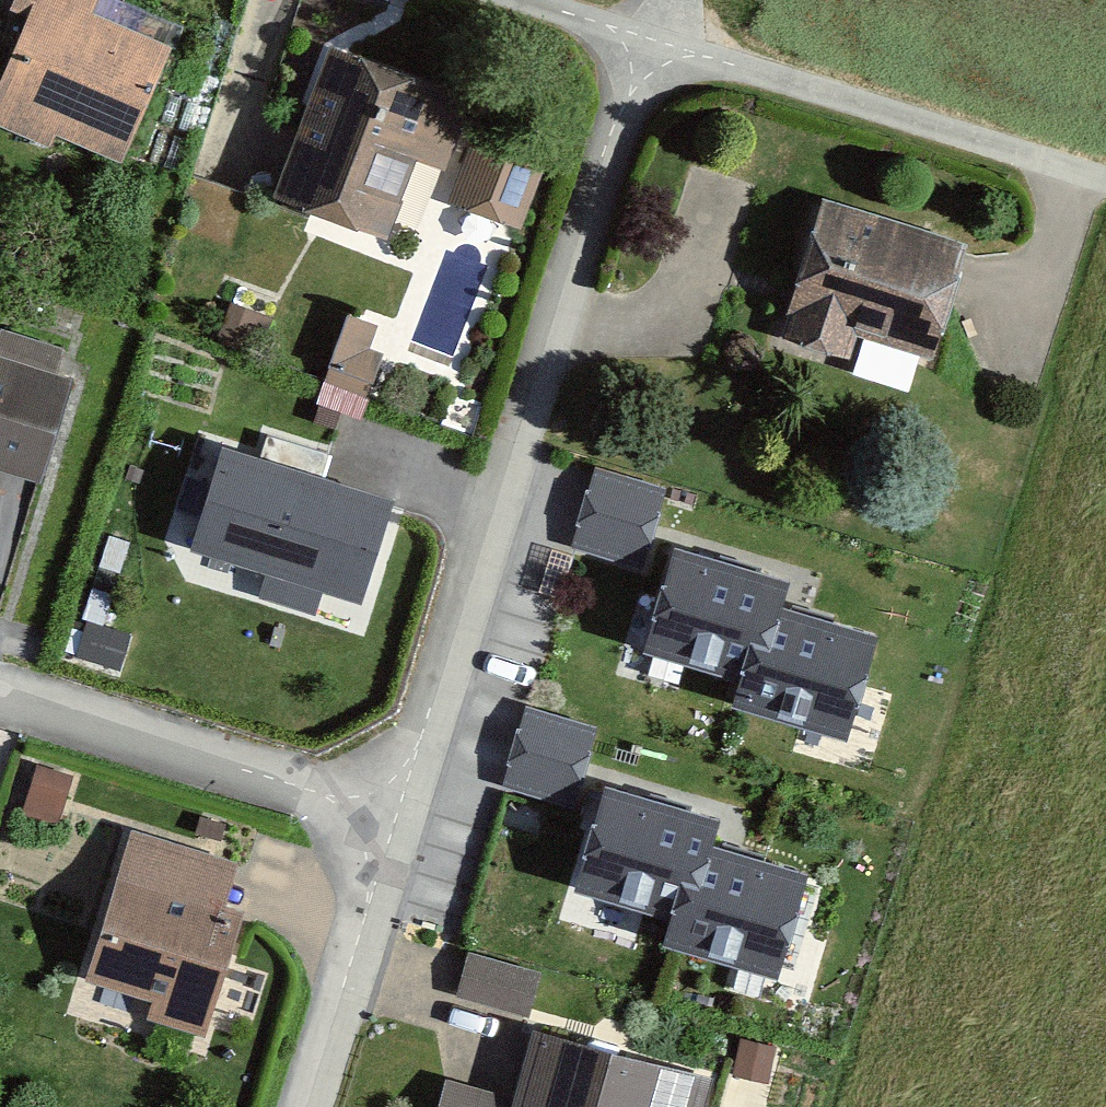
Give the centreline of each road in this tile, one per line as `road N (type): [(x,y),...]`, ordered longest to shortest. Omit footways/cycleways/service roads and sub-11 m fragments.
road 1 (residential): [(645,38),(395,819)]
road 2 (residential): [(645,38),(1092,177)]
road 3 (residential): [(395,819),(0,696)]
road 4 (residential): [(395,819),(305,1106)]
road 5 (residential): [(524,0),(645,38)]

